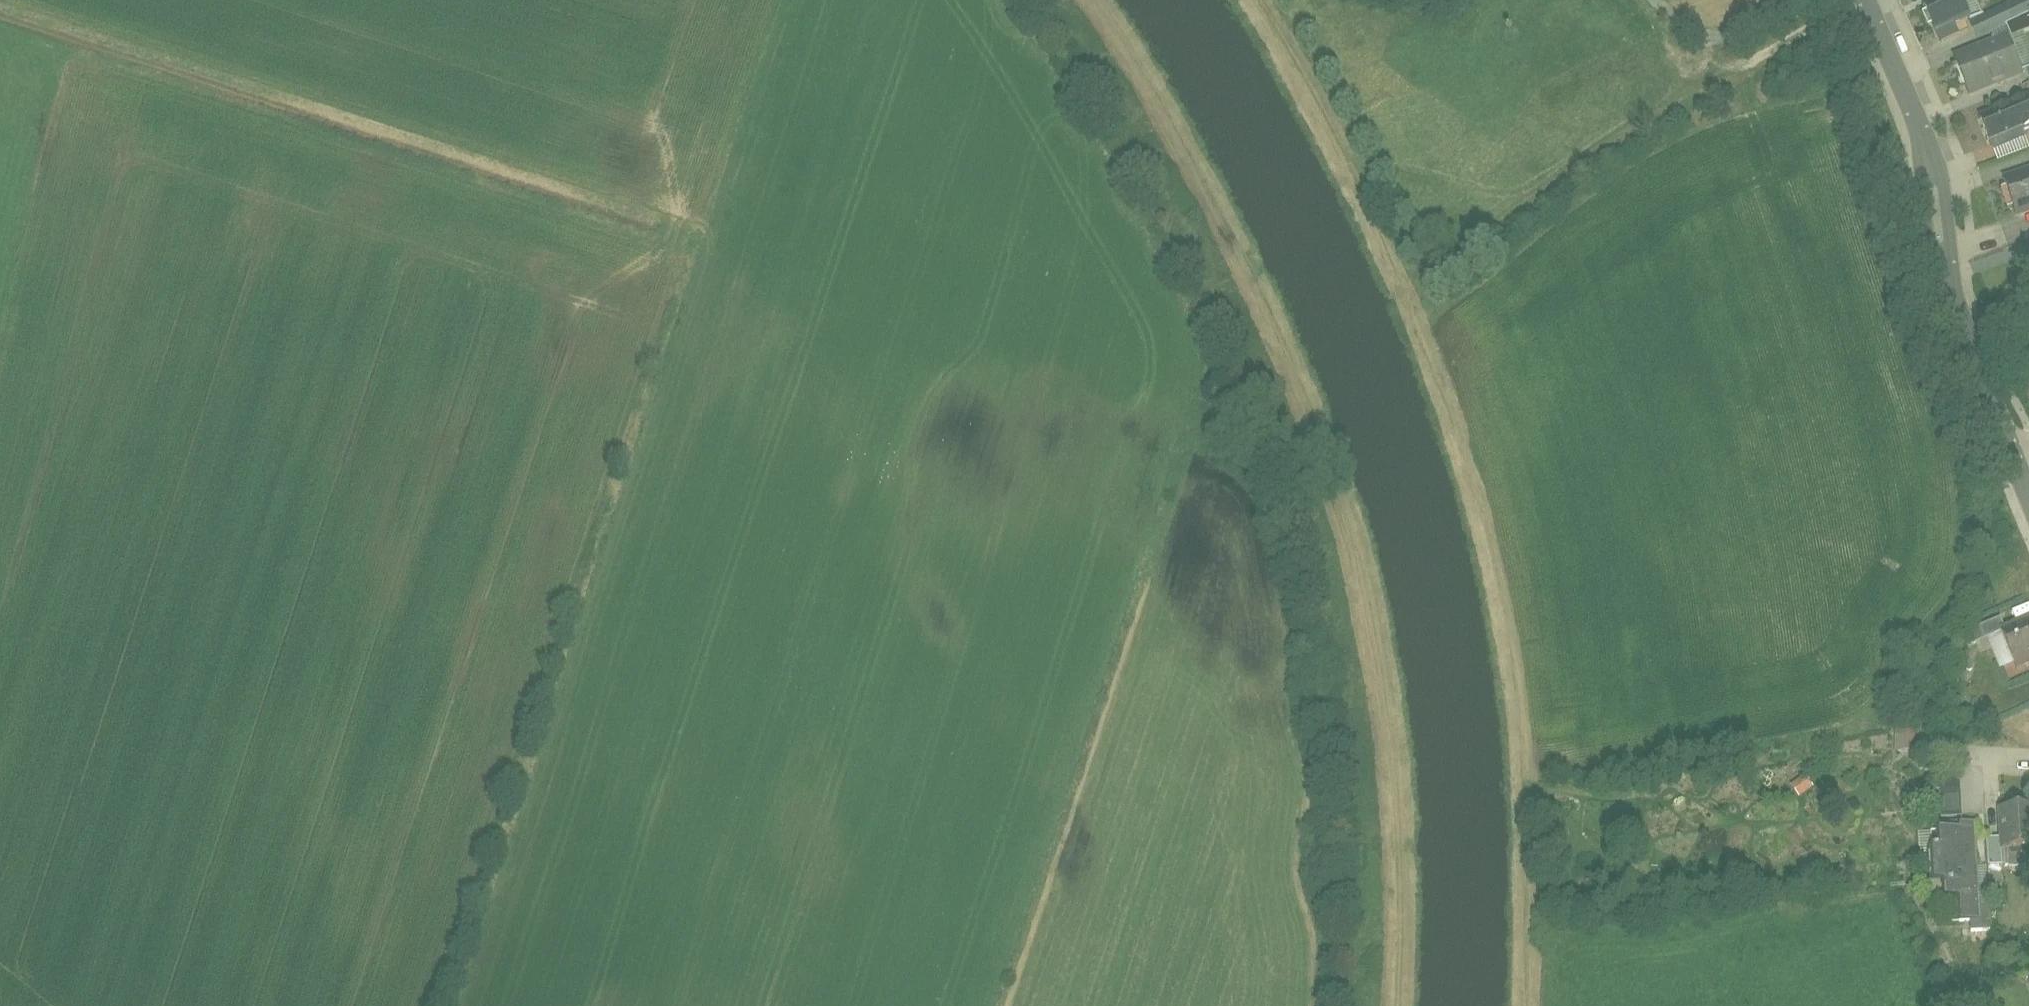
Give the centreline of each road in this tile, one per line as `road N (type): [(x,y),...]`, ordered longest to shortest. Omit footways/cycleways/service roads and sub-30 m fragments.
road 1 (residential): [(1865,0),(1921,133),(1948,284),(2011,449)]

